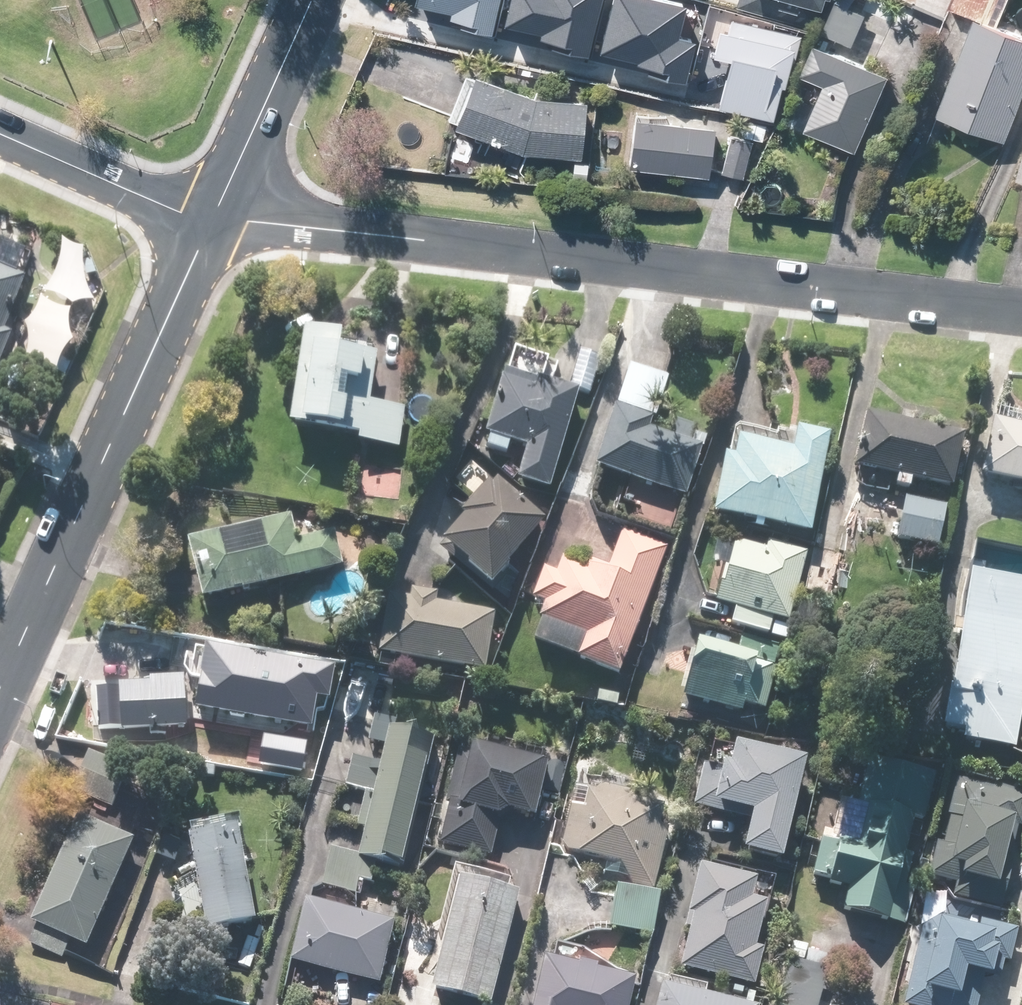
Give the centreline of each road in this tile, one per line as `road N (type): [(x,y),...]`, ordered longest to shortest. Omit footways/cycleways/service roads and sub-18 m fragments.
road 1 (residential): [(1021,317),(210,222)]
road 2 (tertiary): [(0,688),(210,222)]
road 3 (tertiary): [(210,222),(311,0)]
road 4 (residential): [(210,222),(0,130)]

